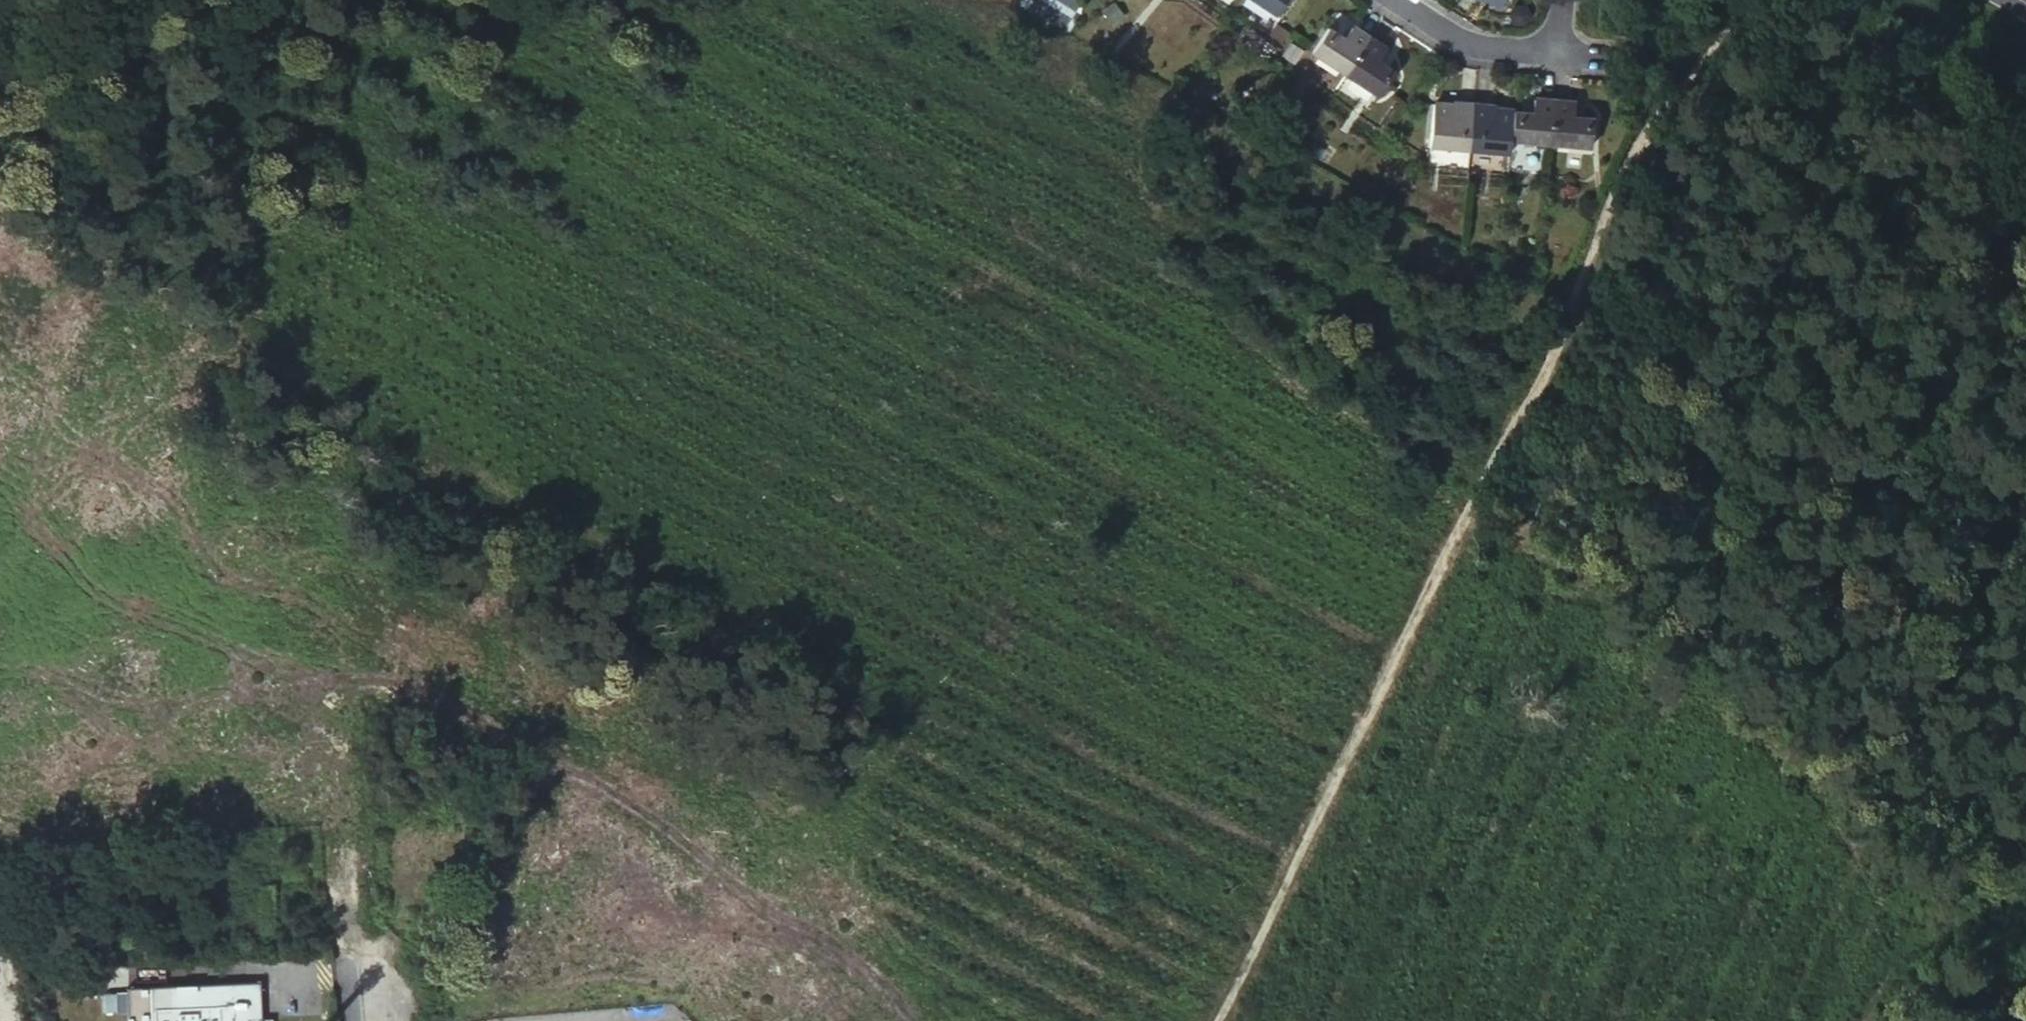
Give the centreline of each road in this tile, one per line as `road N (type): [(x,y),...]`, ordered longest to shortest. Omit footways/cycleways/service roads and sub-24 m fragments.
road 1 (track): [(1221,1020),(1597,239),(1723,0)]
road 2 (unclassified): [(1373,0),(1453,49),(1523,57),(1566,45)]

